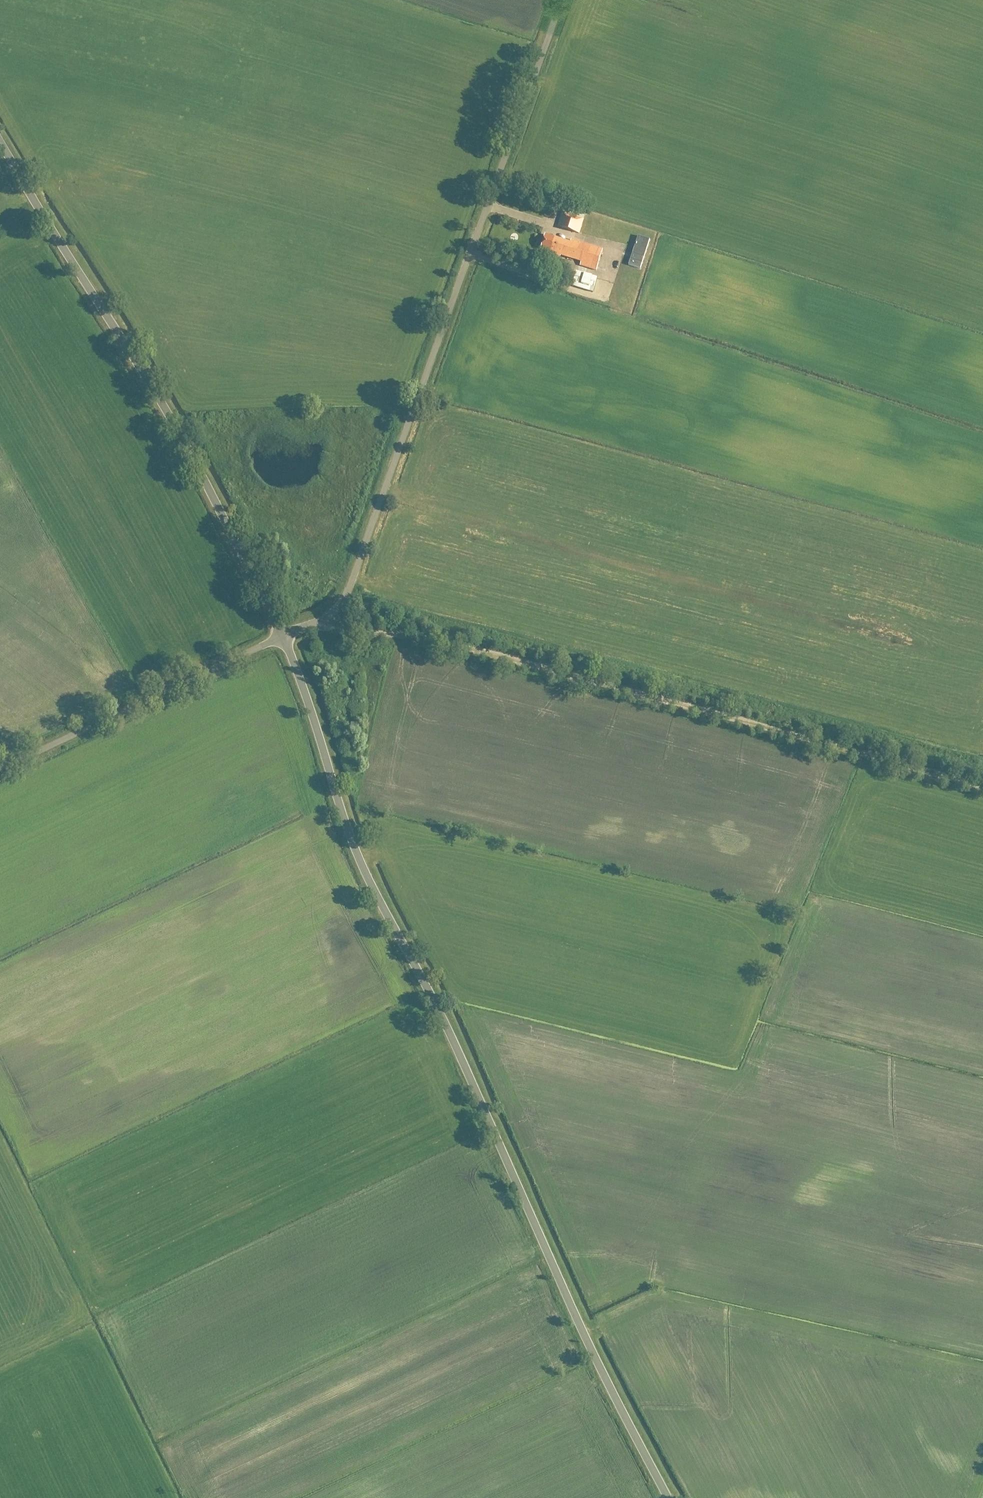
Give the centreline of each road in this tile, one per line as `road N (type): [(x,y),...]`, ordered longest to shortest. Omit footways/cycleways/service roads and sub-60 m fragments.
road 1 (unclassified): [(667,1497),(352,845),(282,637)]
road 2 (unclassified): [(282,637),(341,604),(561,0)]
road 3 (track): [(308,627),(424,639),(982,787)]
road 4 (unclassified): [(282,637),(174,424),(0,143)]
road 5 (unclassified): [(0,773),(282,637)]

